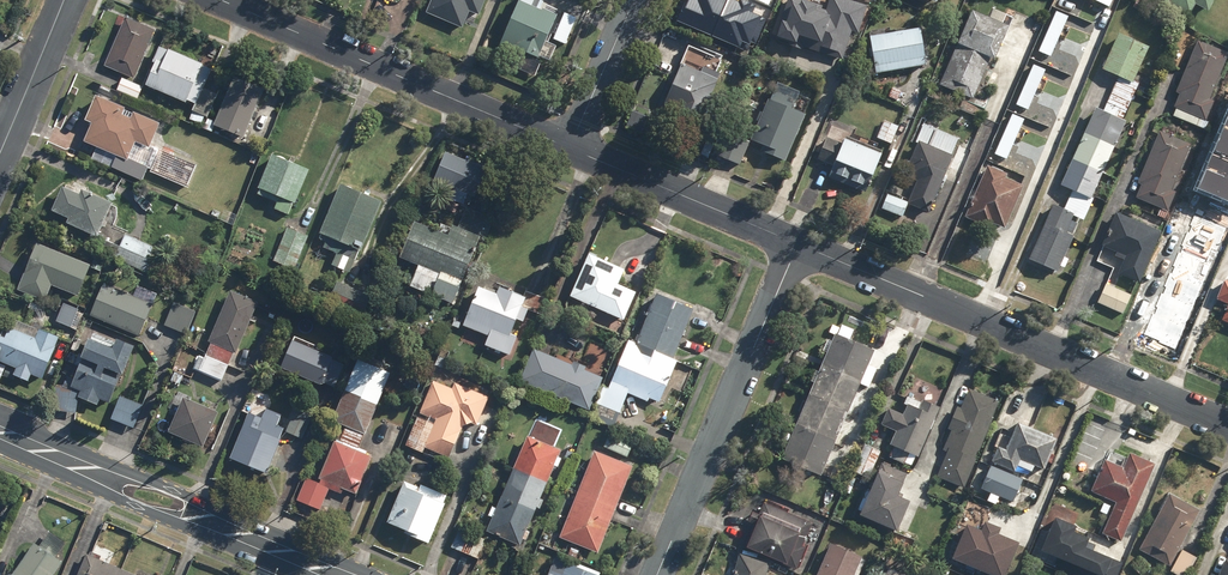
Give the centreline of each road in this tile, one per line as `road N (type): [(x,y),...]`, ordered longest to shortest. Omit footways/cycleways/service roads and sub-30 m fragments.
road 1 (residential): [(1227,426),(798,245)]
road 2 (residential): [(570,148),(220,0)]
road 3 (tertiary): [(0,433),(336,574)]
road 4 (residential): [(798,245),(657,574)]
road 5 (residential): [(798,245),(570,148)]
road 6 (residential): [(0,152),(64,0)]
road 7 (residential): [(634,0),(570,148)]

